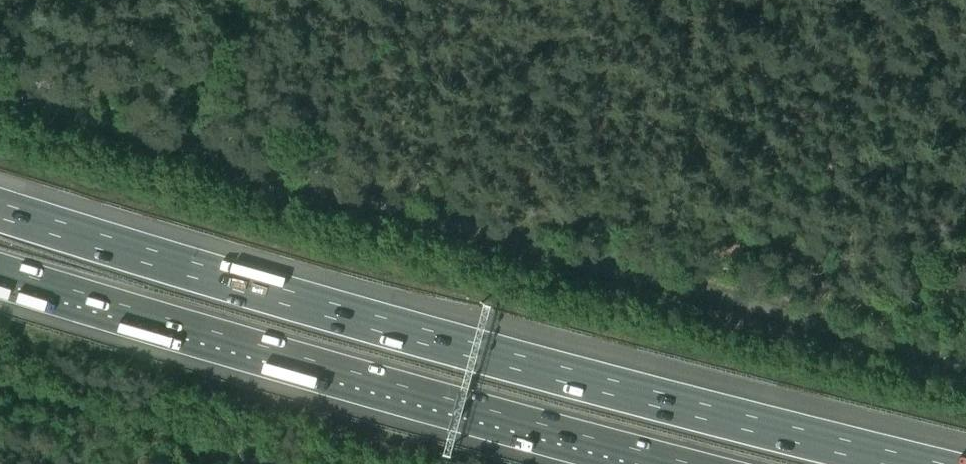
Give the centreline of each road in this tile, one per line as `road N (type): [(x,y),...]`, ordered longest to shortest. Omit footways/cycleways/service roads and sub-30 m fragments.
road 1 (motorway): [(935,463),(0,209)]
road 2 (motorway): [(0,276),(651,463)]

